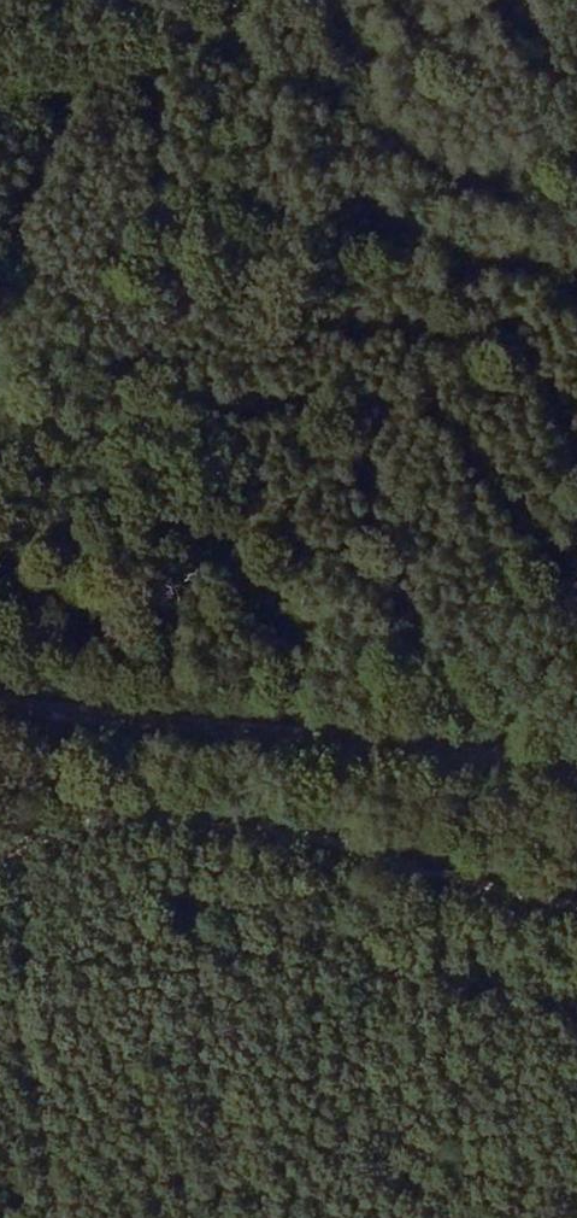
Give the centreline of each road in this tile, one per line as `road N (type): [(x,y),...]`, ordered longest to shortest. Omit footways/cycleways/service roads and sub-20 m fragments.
road 1 (track): [(0,709),(576,774)]

